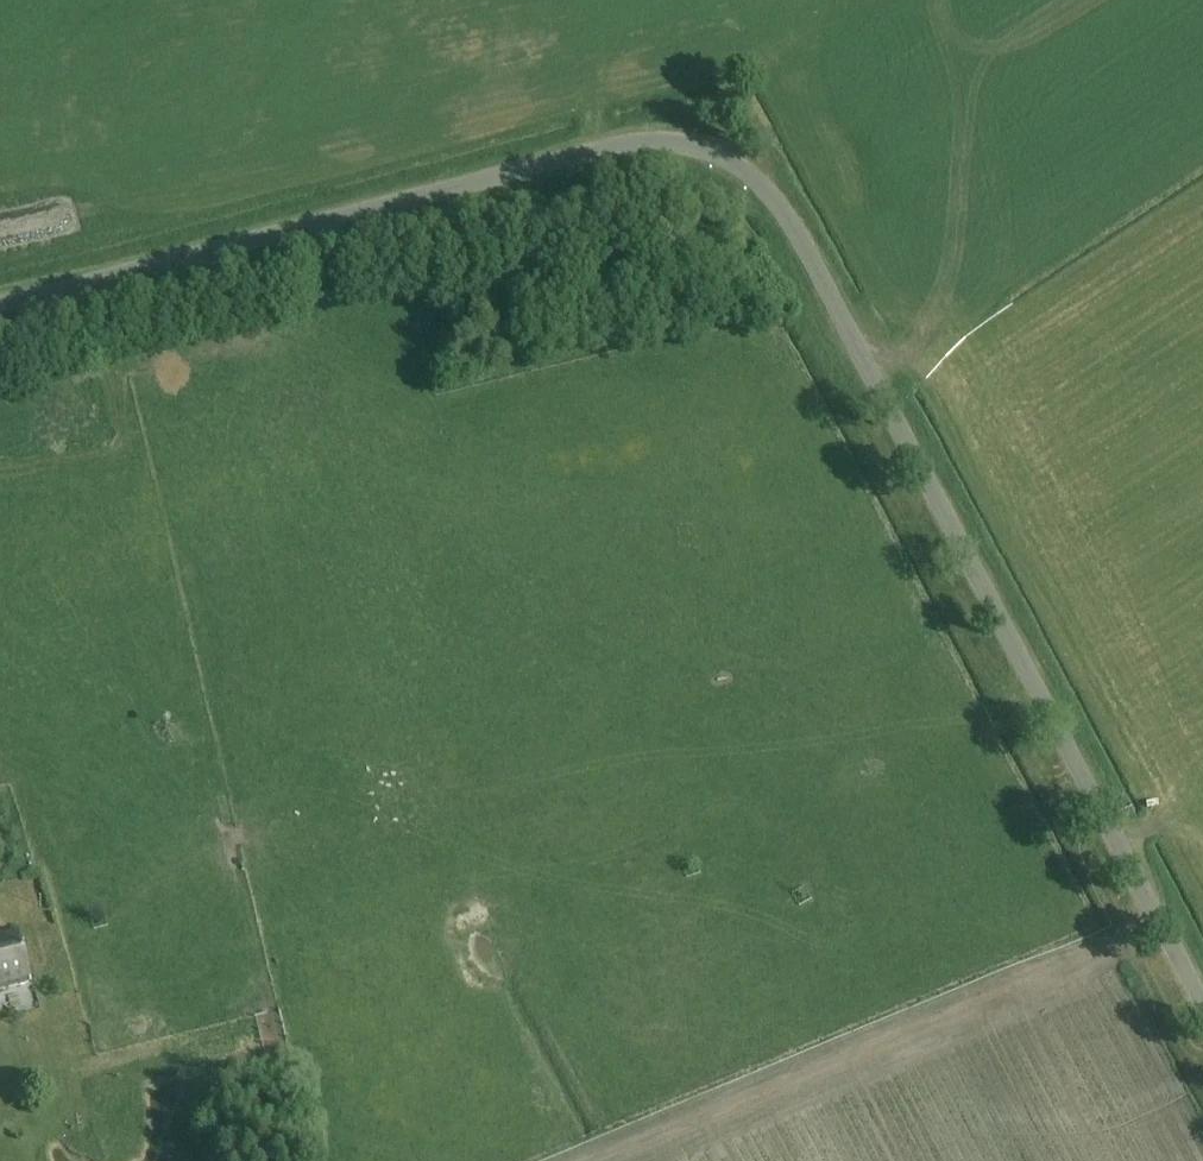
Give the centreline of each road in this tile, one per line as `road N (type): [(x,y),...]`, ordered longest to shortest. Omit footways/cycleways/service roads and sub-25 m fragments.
road 1 (unclassified): [(1202,1005),(784,211),(756,176),(682,142),(616,147),(0,301)]

